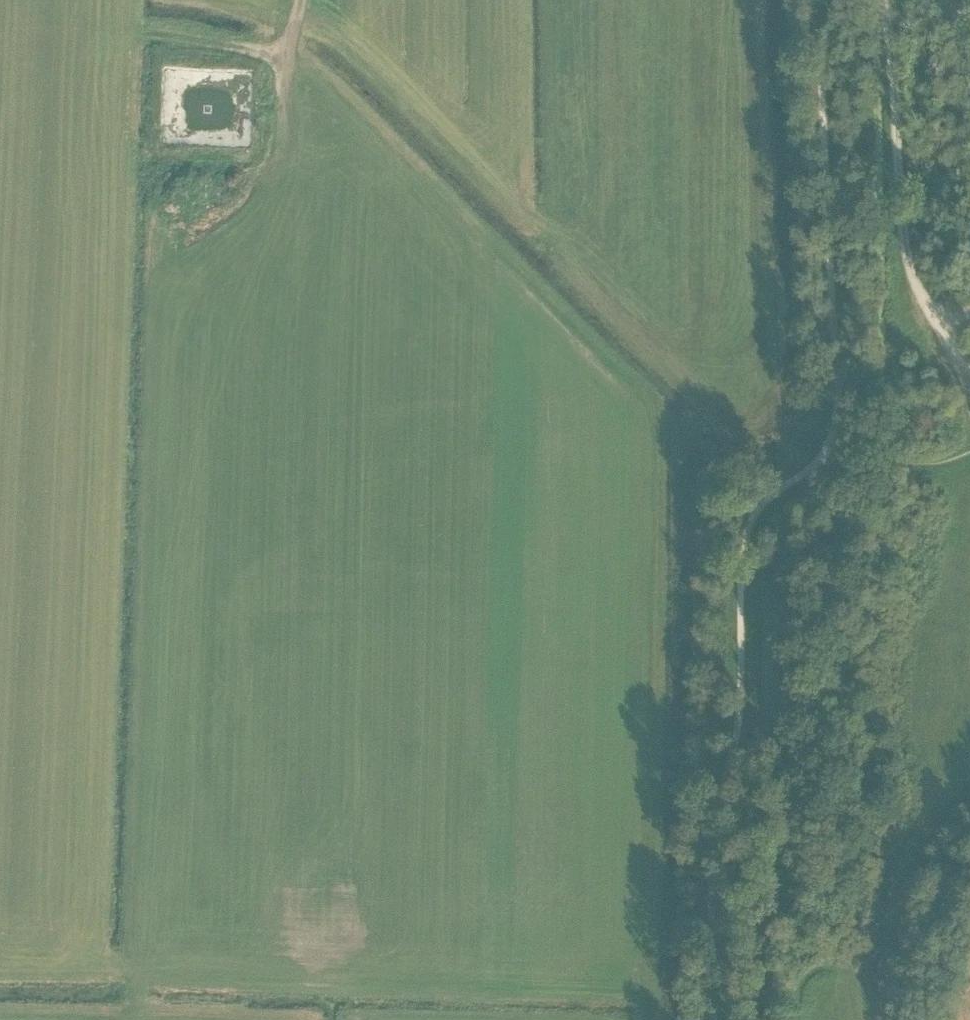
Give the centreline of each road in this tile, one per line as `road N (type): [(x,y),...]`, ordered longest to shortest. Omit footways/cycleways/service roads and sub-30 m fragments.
road 1 (track): [(935,315),(909,259),(895,187),(874,0)]

